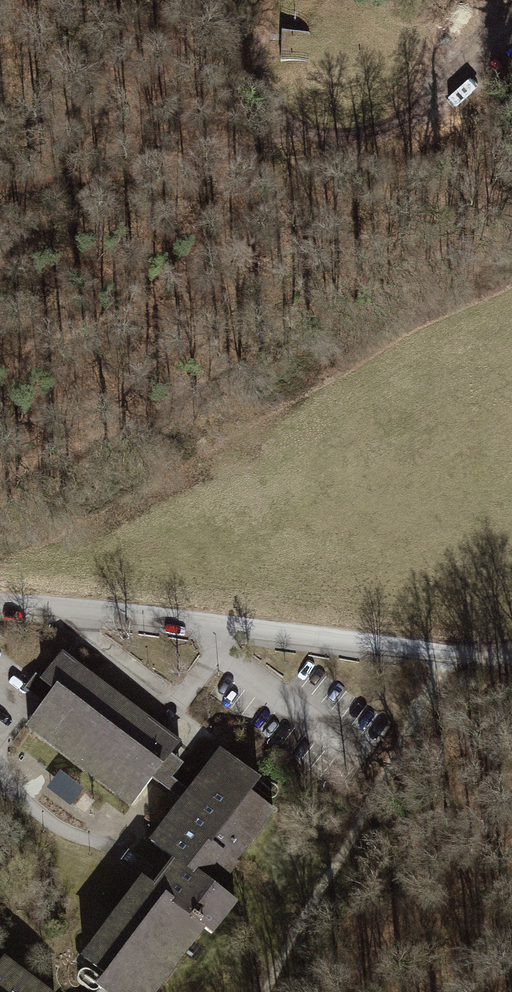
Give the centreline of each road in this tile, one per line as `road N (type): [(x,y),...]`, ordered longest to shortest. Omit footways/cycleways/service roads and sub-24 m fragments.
road 1 (residential): [(443,657),(0,602)]
road 2 (track): [(511,652),(443,657),(279,991)]
road 3 (track): [(320,137),(401,118),(511,40)]
road 4 (track): [(263,0),(258,43),(274,101),(320,137)]

